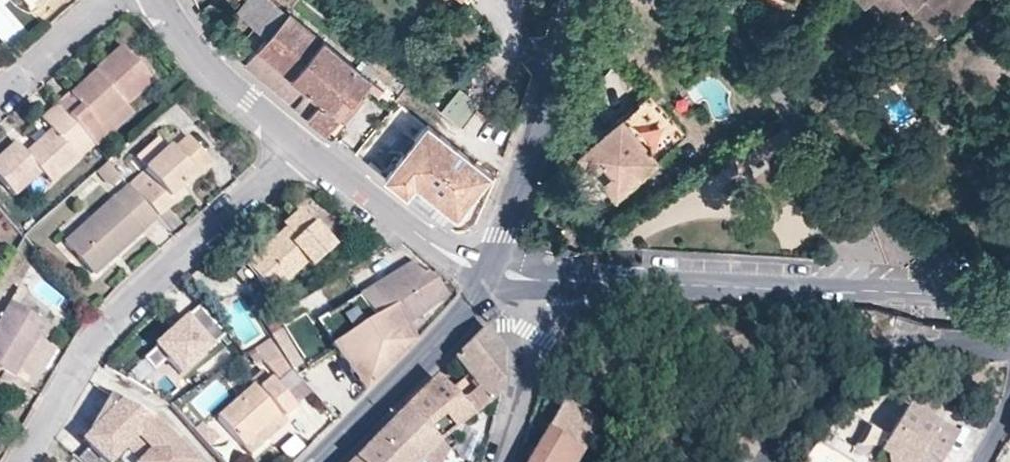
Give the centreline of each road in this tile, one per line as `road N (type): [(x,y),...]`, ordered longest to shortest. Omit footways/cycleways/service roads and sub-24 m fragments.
road 1 (residential): [(1009,301),(551,281)]
road 2 (residential): [(19,461),(99,328),(304,145)]
road 3 (secondary): [(587,0),(496,277)]
road 4 (residential): [(768,461),(811,398),(843,379),(937,352),(1009,350)]
road 5 (secondary): [(496,277),(314,461)]
road 6 (residential): [(496,277),(440,251),(304,145)]
road 7 (residential): [(304,145),(208,65),(160,0)]
road 8 (residential): [(502,461),(551,281)]
road 9 (residential): [(110,0),(0,96)]

